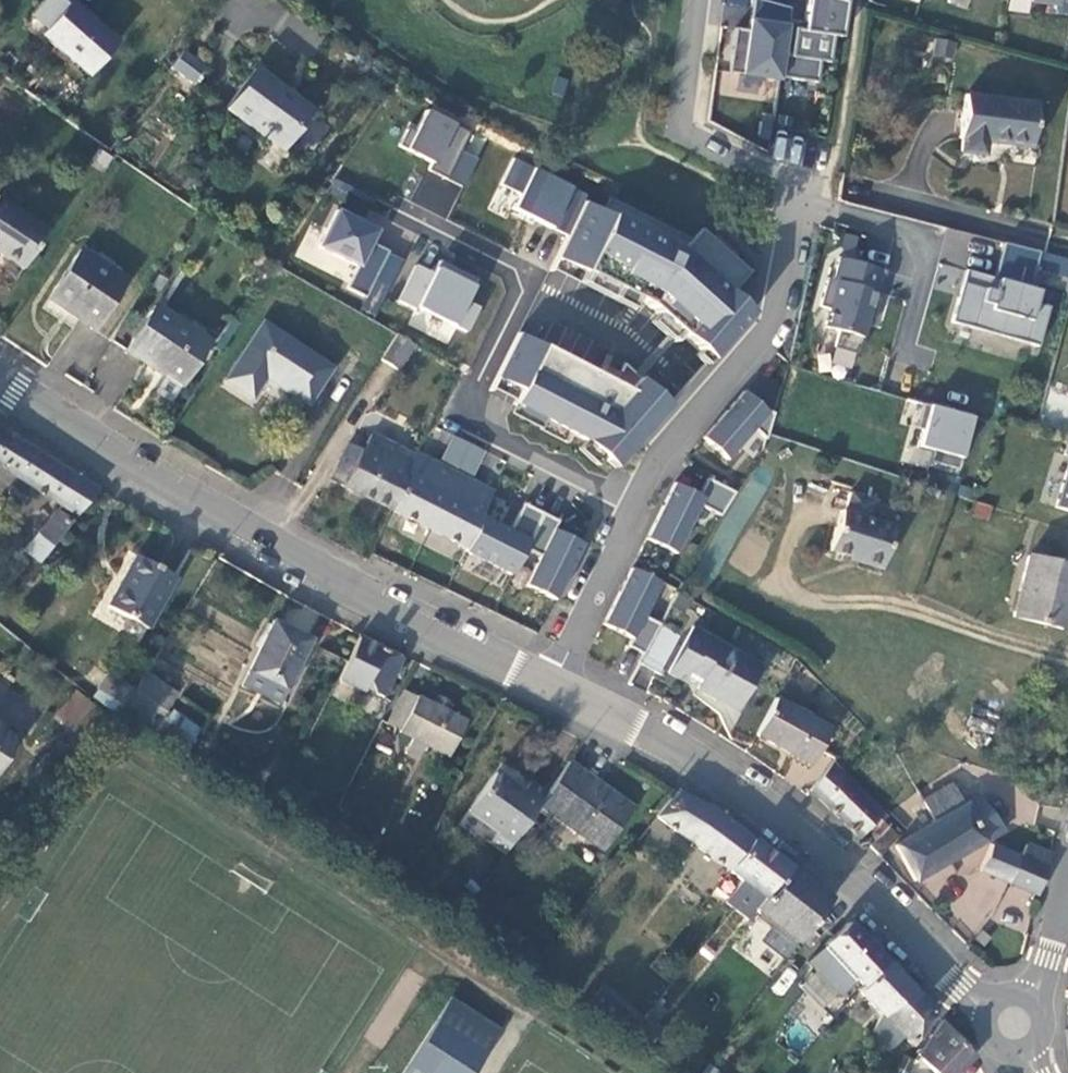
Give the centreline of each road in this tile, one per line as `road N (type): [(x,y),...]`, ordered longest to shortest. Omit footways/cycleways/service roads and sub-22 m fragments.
road 1 (secondary): [(0,378),(159,479),(551,686)]
road 2 (secondary): [(551,686),(769,805),(857,877),(979,1002),(1013,1024)]
road 3 (residential): [(797,199),(768,332),(655,468),(551,686)]
road 4 (residential): [(703,0),(692,132),(797,199)]
road 5 (residential): [(797,199),(916,235),(927,246),(904,352)]
road 6 (tertiary): [(1067,883),(1038,989),(1013,1024)]

